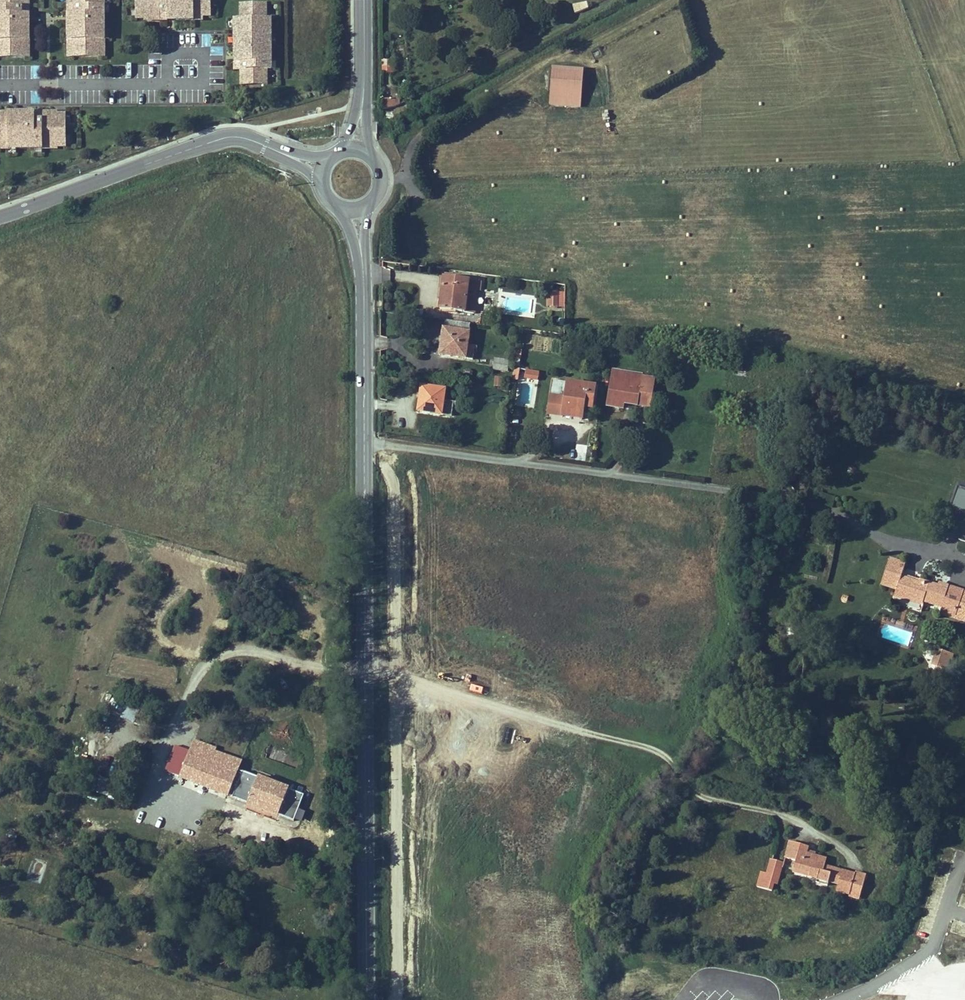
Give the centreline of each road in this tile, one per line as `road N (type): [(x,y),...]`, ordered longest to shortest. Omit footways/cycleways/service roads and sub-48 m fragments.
road 1 (primary): [(361,249),(367,999)]
road 2 (track): [(851,517),(769,489),(364,442)]
road 3 (track): [(753,808),(690,789),(660,747),(366,665)]
road 4 (tertiary): [(272,148),(223,138),(0,219)]

